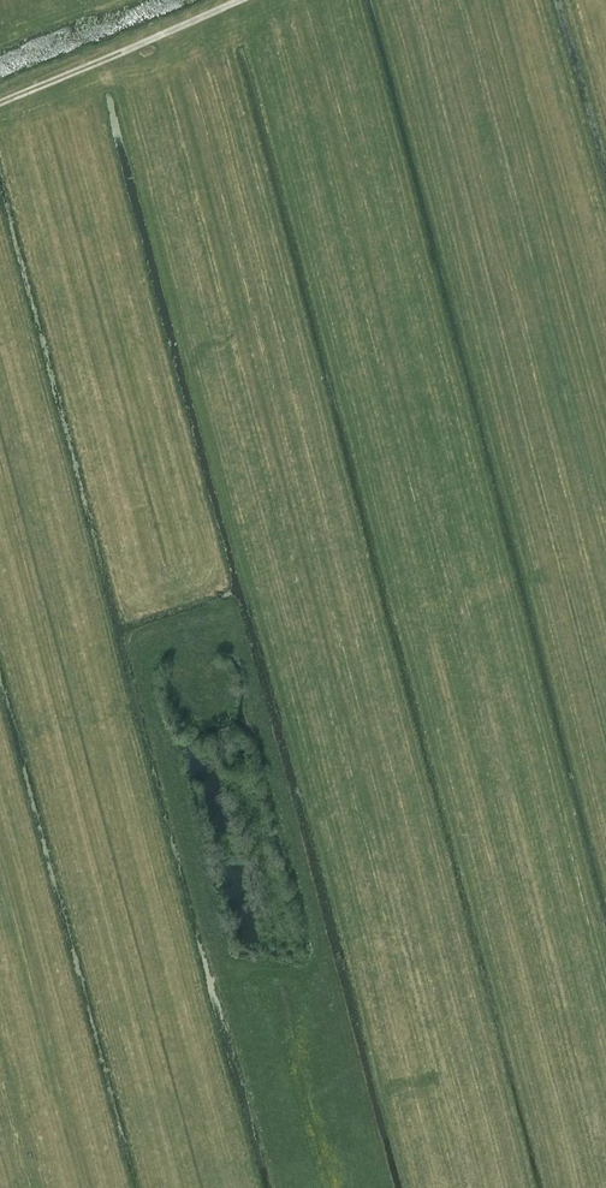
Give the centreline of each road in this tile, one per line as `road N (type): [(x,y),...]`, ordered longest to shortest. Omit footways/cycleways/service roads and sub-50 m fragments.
road 1 (track): [(0,843),(90,1187)]
road 2 (track): [(0,103),(241,0)]

